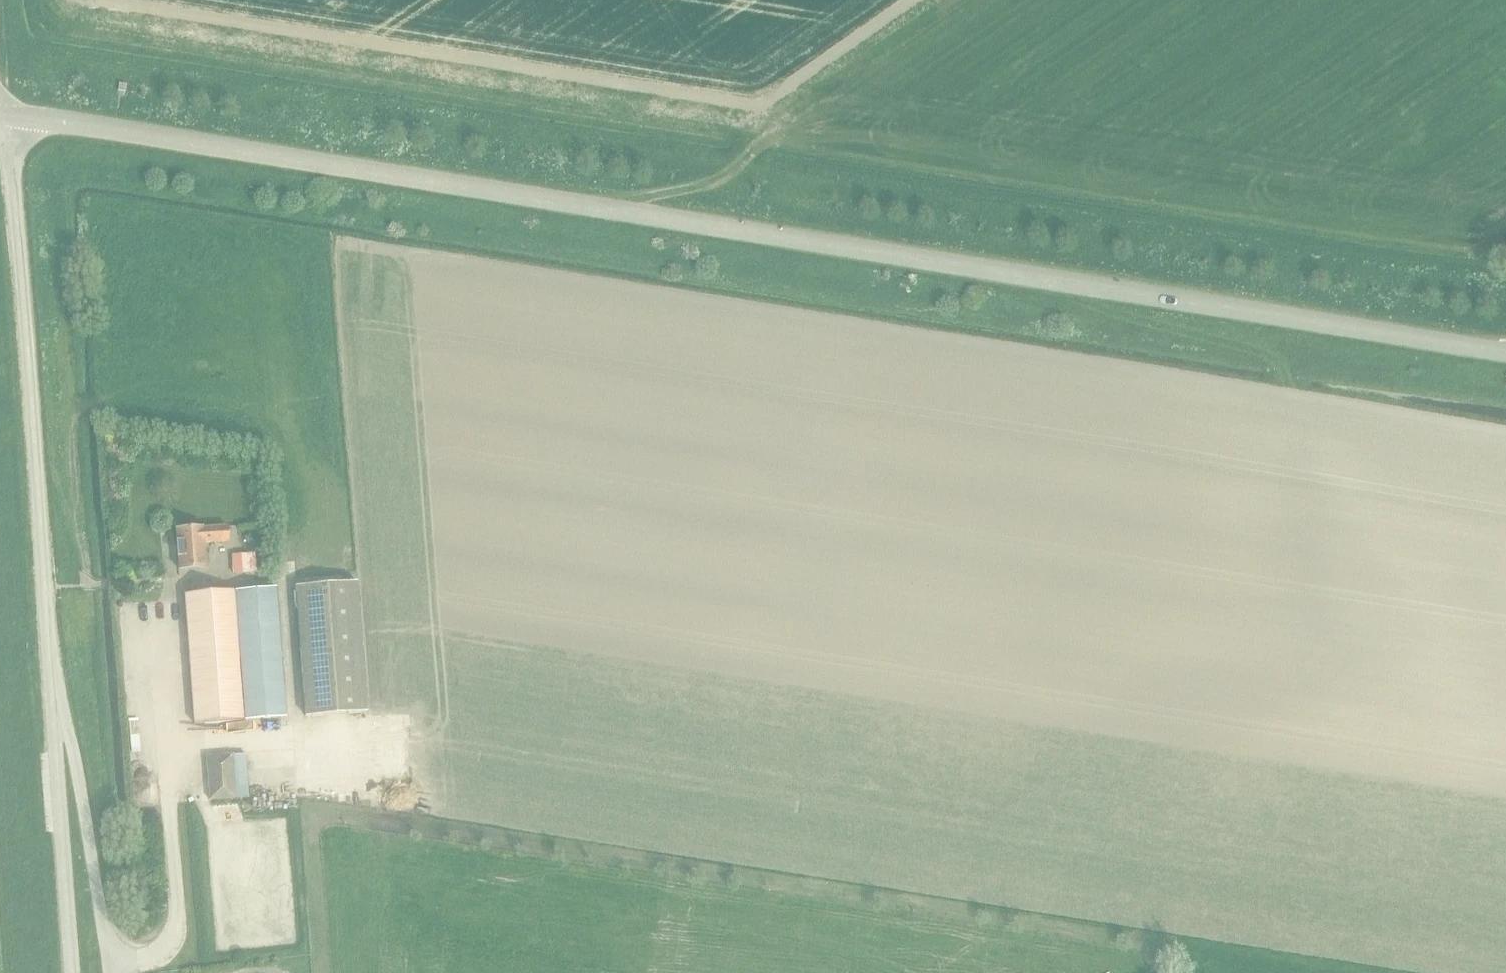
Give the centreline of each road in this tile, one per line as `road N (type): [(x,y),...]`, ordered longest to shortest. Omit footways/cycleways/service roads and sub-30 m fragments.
road 1 (unclassified): [(1433,342),(5,113)]
road 2 (unclassified): [(73,972),(5,113)]

